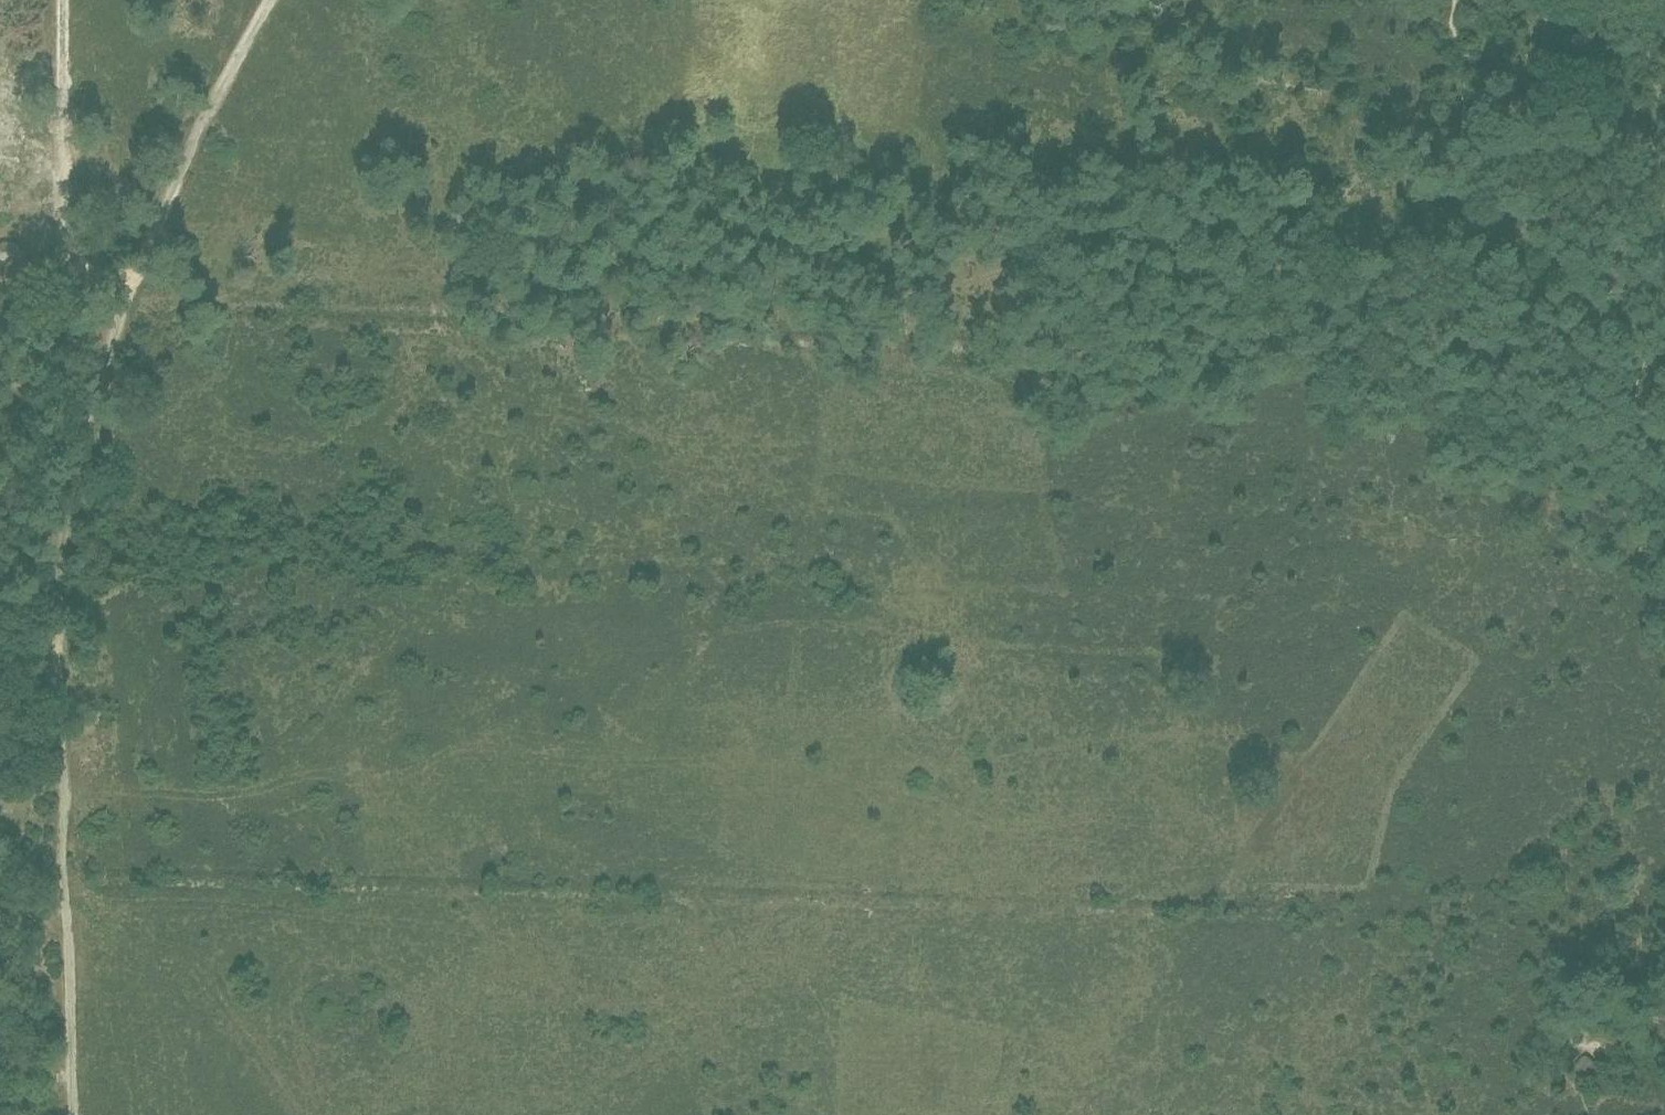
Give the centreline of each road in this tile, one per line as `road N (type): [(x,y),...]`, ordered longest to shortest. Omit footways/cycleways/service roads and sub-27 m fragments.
road 1 (track): [(69,1114),(58,803),(67,552),(87,412),(137,274)]
road 2 (track): [(137,274),(271,0)]

